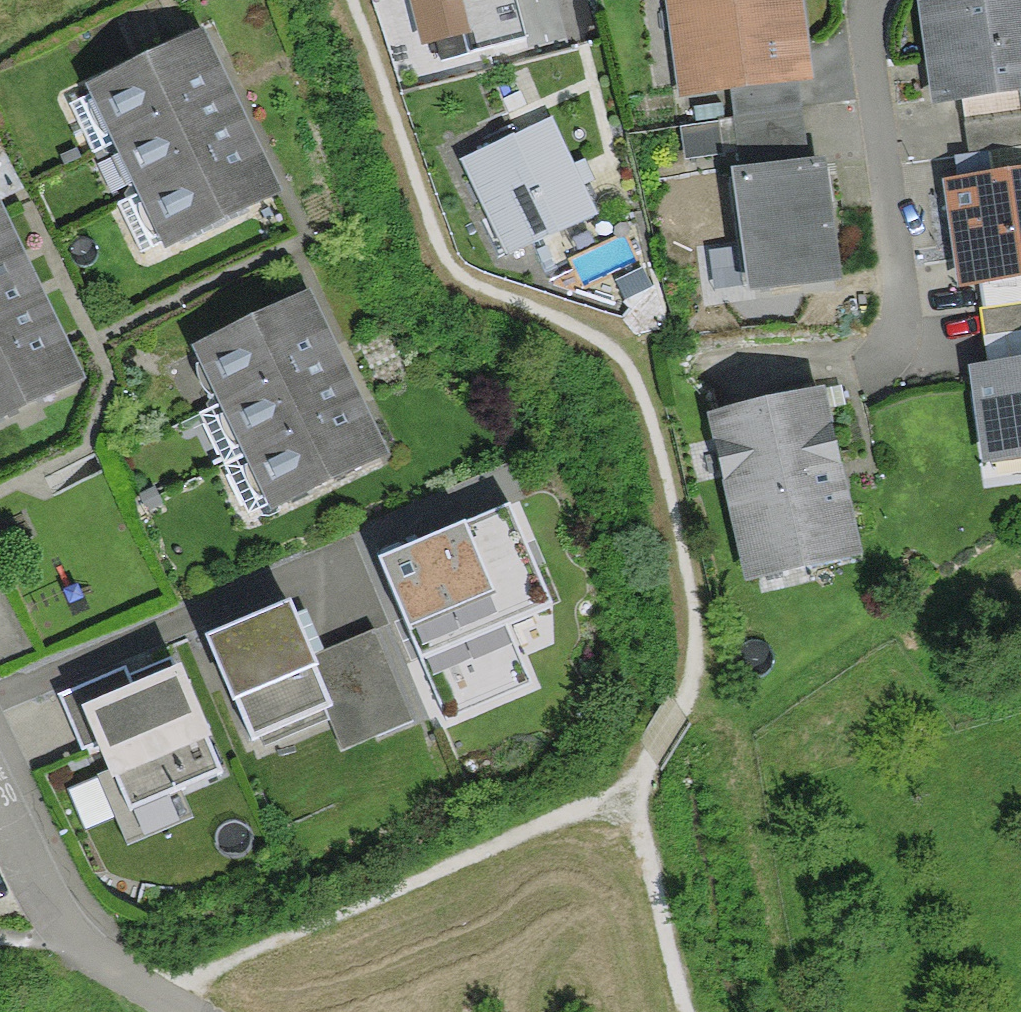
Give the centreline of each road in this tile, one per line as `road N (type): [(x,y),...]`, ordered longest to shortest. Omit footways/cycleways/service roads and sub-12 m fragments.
road 1 (track): [(171,1010),(207,970),(626,792),(679,712),(696,664),(675,510),(638,386),(622,362),(592,340),(455,271),(437,241),(354,0)]
road 2 (track): [(681,1011),(626,792)]
road 3 (residential): [(73,937),(0,808)]
road 4 (track): [(174,1011),(131,993),(73,937)]

